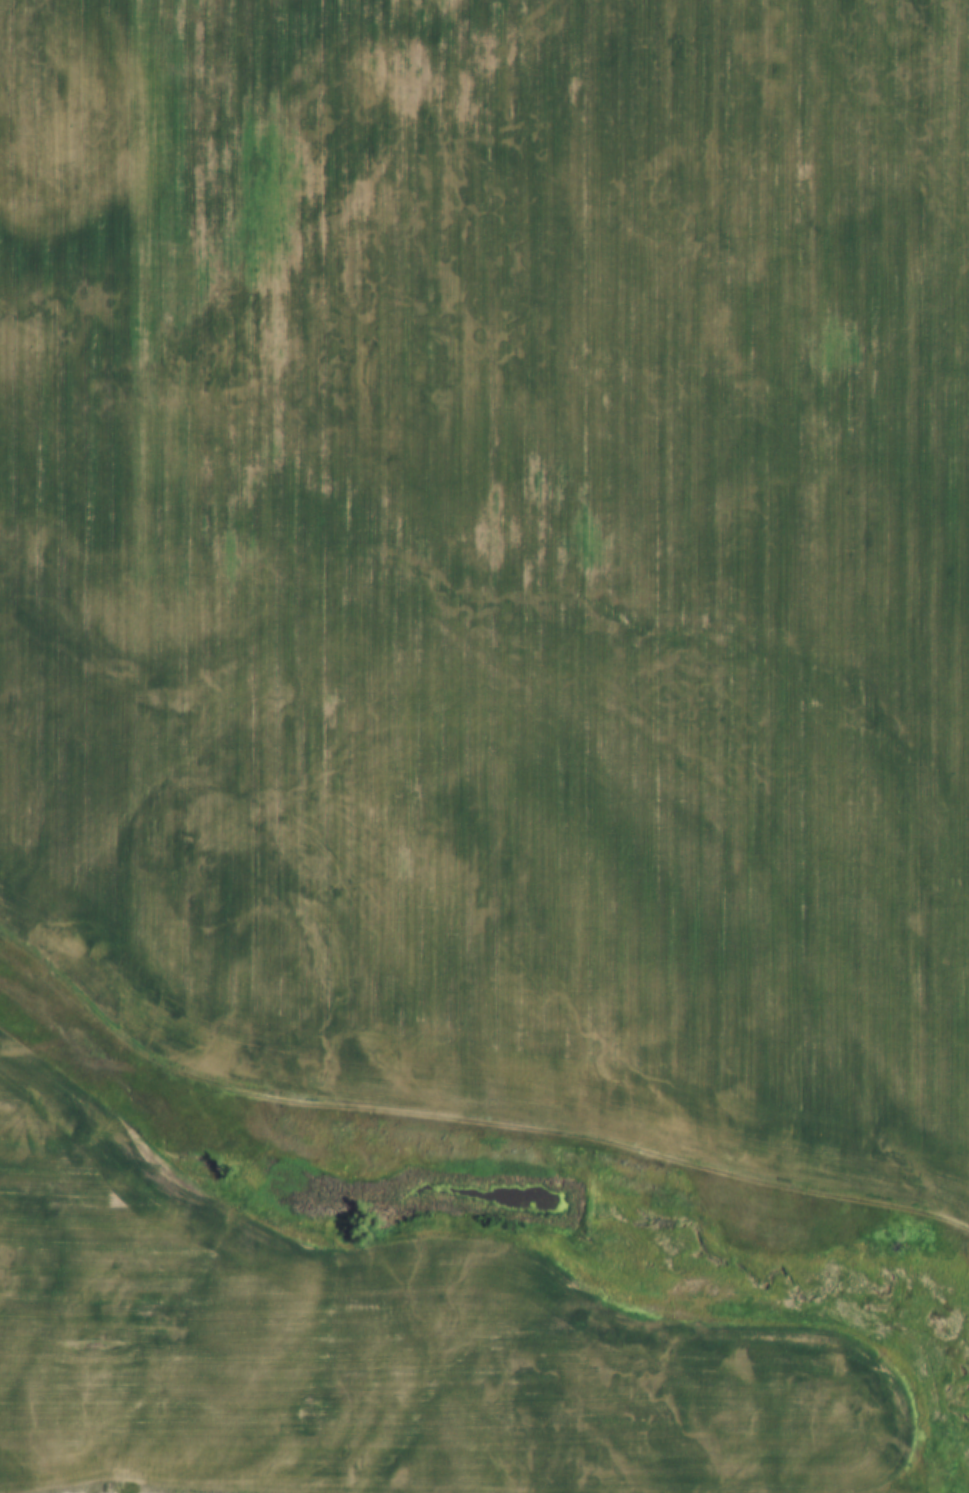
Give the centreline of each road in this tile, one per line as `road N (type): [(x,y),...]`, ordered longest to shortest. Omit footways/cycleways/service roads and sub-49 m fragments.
road 1 (track): [(968,1238),(910,1211),(739,1185),(491,1132),(232,1099),(136,1061),(90,1029)]

